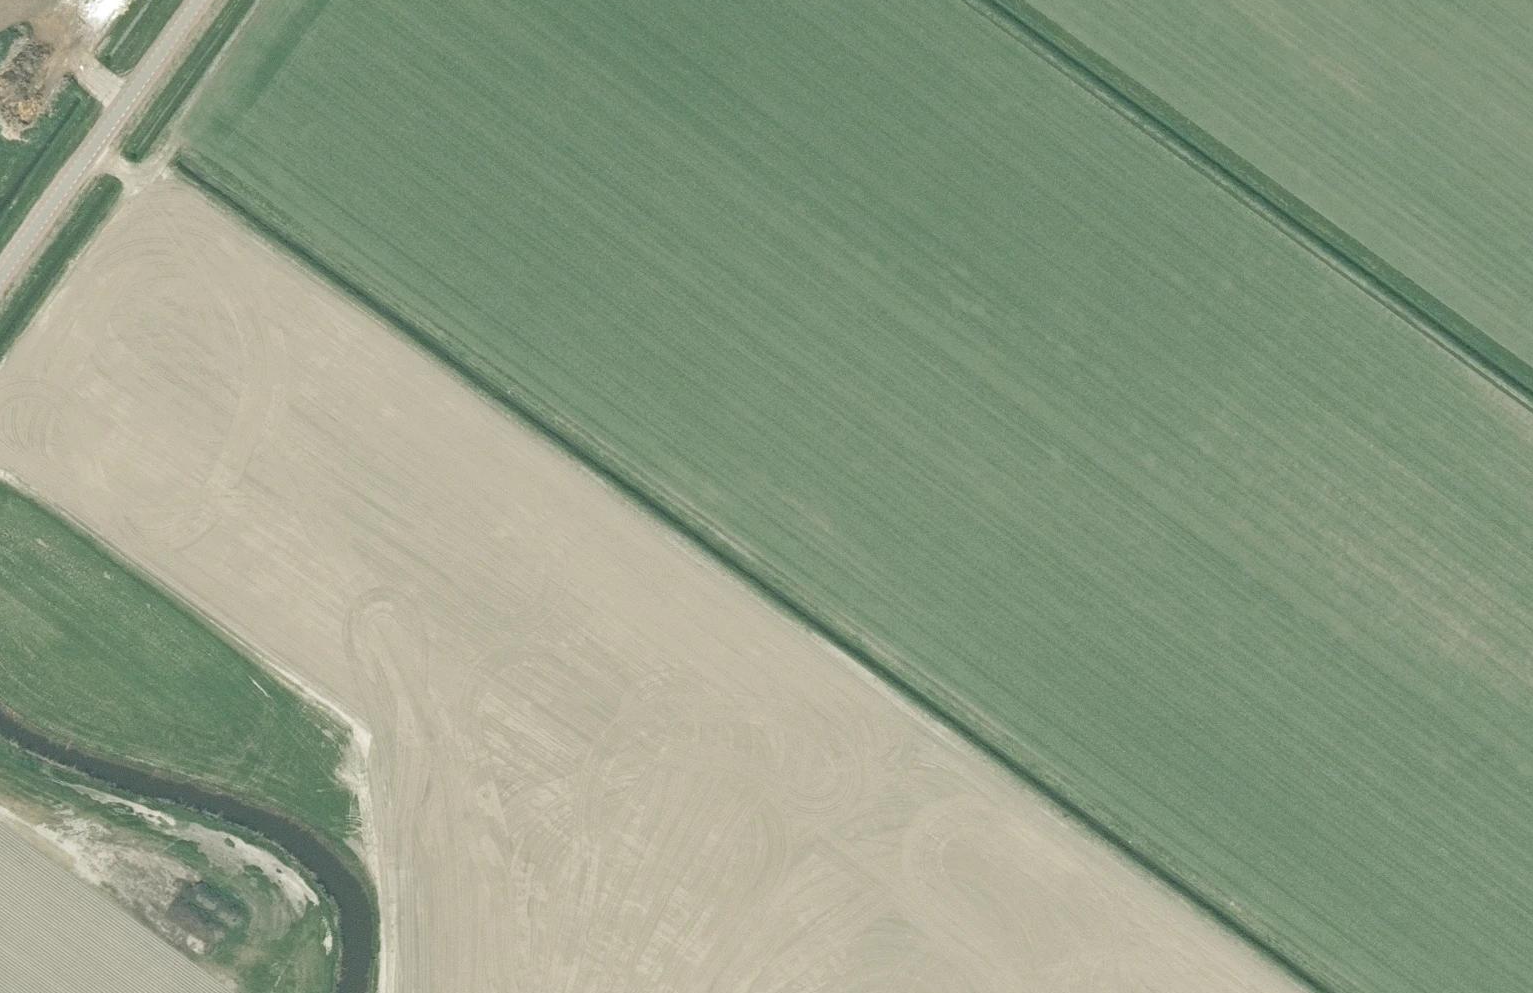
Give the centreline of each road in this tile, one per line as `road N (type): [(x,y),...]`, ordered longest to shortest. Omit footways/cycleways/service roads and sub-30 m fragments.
road 1 (tertiary): [(0,267),(187,0)]

